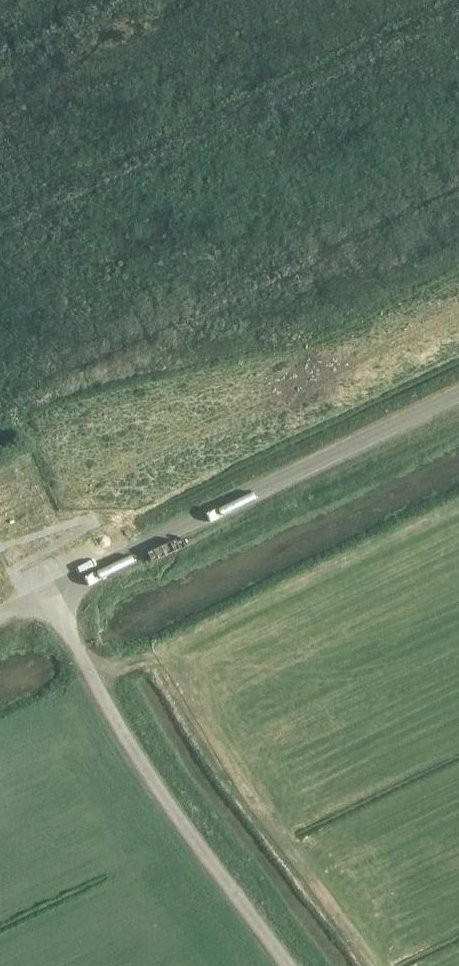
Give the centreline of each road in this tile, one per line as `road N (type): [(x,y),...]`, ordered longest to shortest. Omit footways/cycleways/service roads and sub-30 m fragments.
road 1 (track): [(0,519),(458,312)]
road 2 (unclassified): [(46,592),(458,393)]
road 3 (unclassified): [(288,965),(142,765),(46,592)]
road 4 (track): [(458,503),(94,680)]

